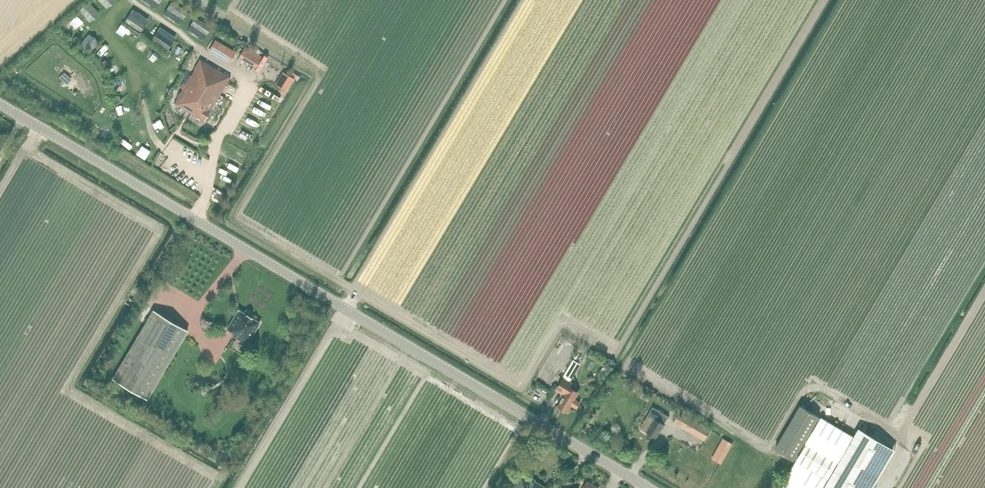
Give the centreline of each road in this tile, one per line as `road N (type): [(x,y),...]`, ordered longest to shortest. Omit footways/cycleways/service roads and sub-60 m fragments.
road 1 (unclassified): [(647,487),(0,103)]

